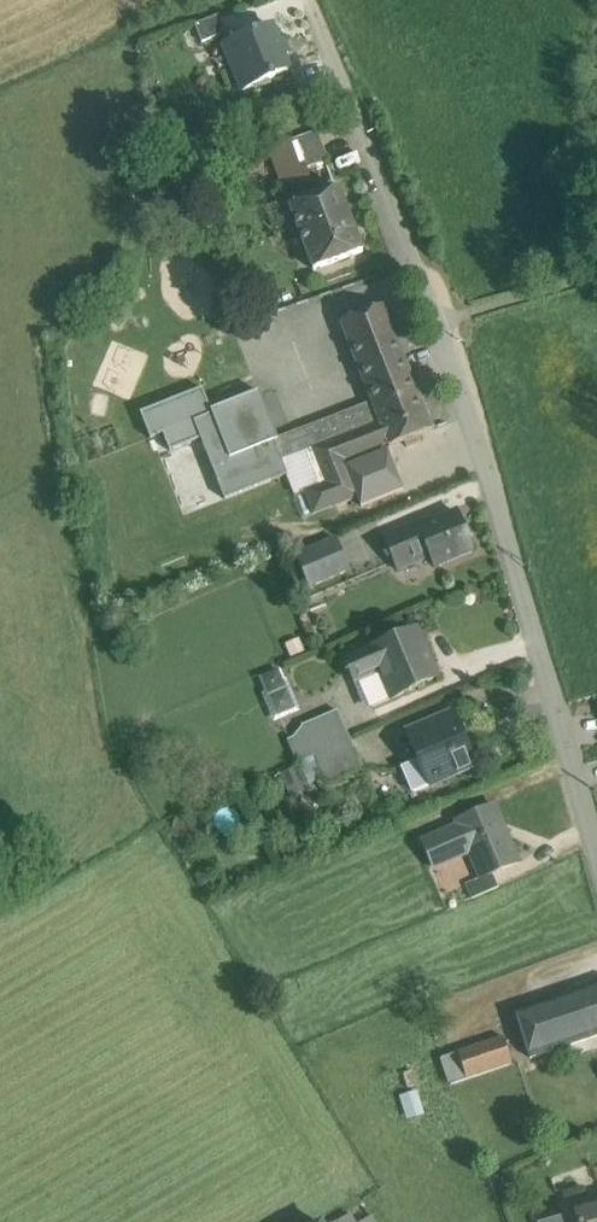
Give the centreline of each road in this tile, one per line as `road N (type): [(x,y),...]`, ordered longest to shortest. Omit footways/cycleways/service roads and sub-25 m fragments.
road 1 (residential): [(596,863),(447,317),(311,0)]

